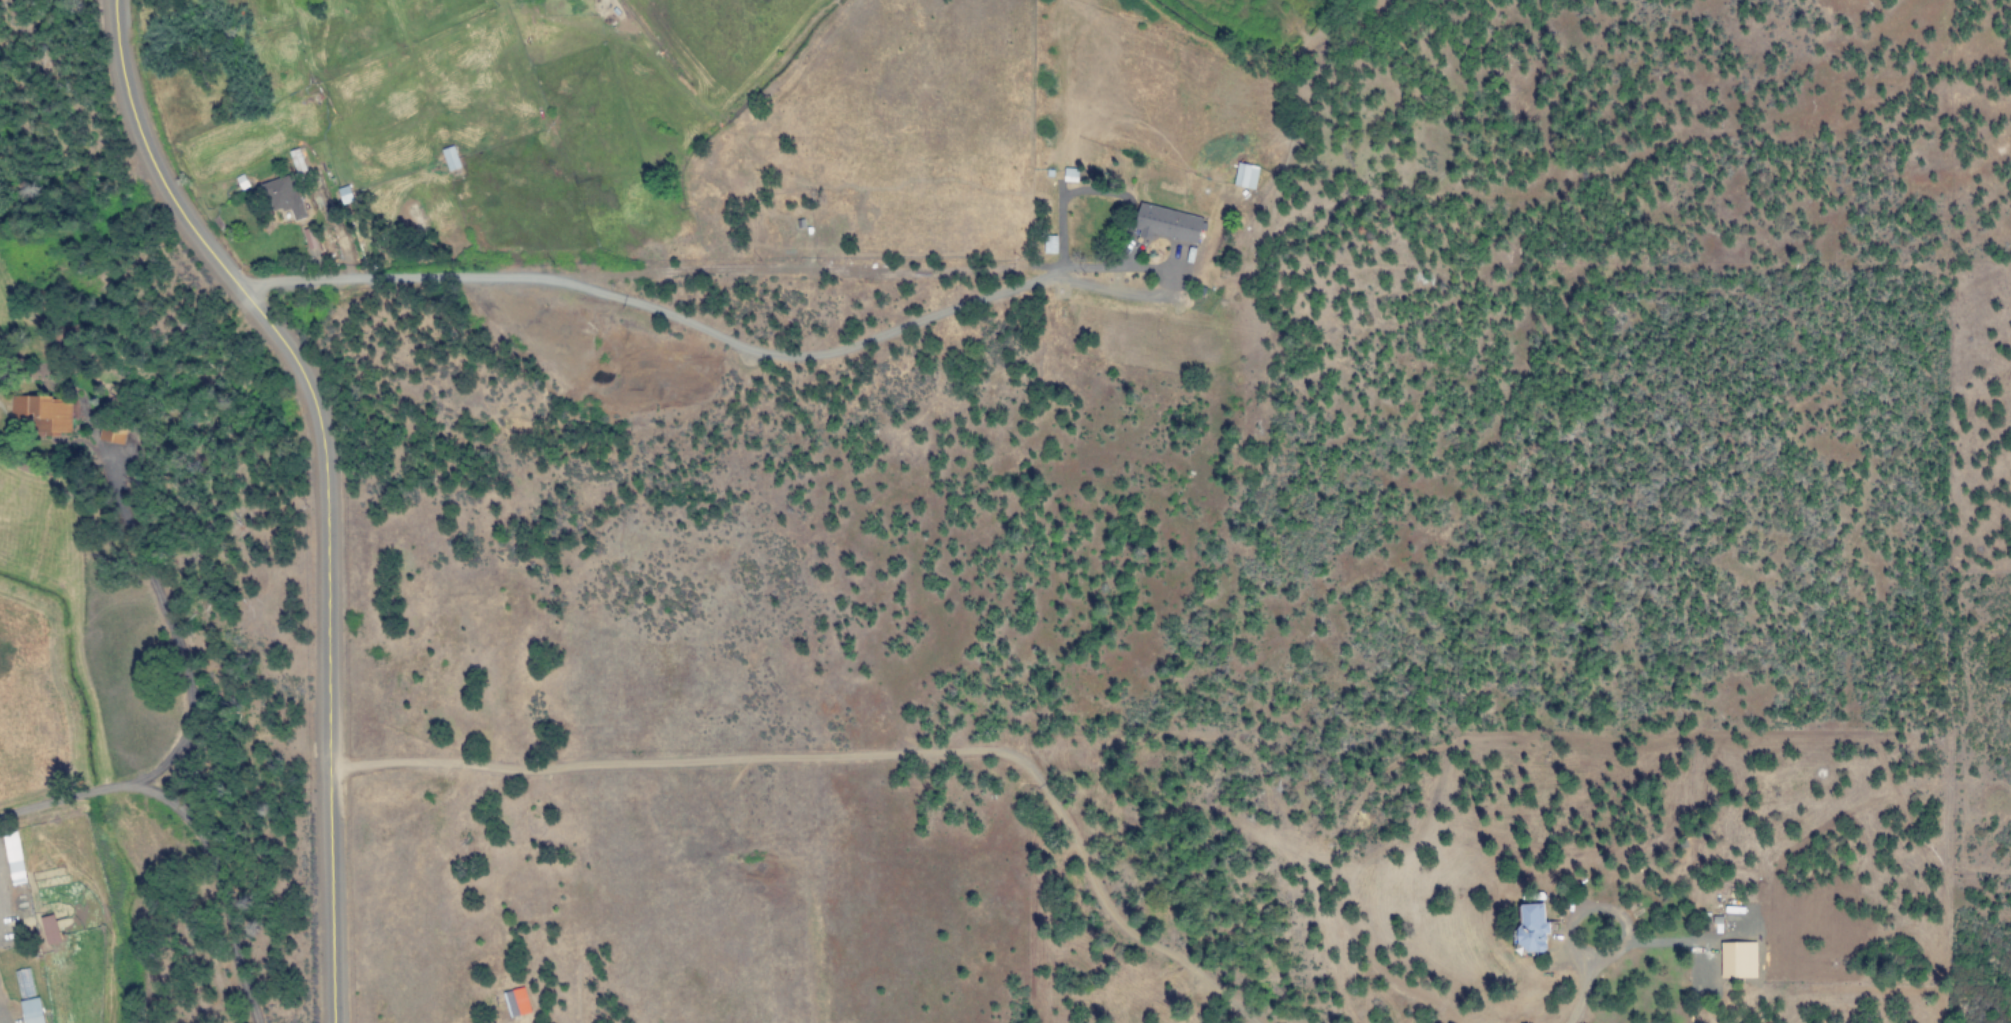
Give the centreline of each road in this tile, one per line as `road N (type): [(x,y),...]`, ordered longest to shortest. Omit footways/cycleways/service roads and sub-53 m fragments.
road 1 (tertiary): [(114,0),(130,112),(162,185),(291,350),(320,421),(334,1022)]

